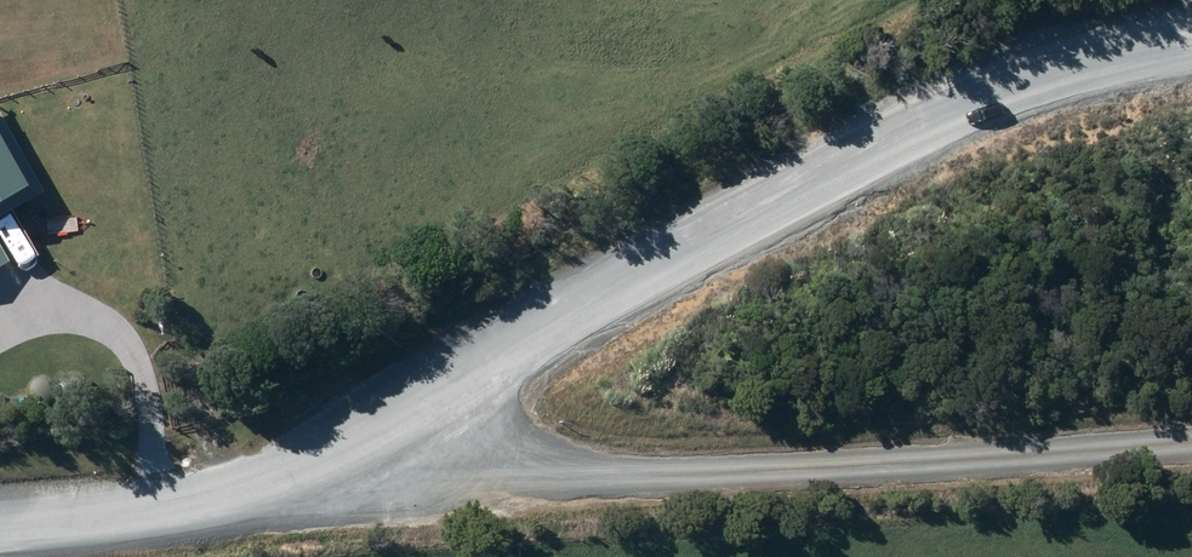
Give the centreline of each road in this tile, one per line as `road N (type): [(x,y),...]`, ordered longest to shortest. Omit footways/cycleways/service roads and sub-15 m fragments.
road 1 (unclassified): [(331,447),(963,127),(1191,68)]
road 2 (unclassified): [(331,447),(623,473),(1191,414)]
road 3 (unclassified): [(0,517),(172,506),(331,447)]

